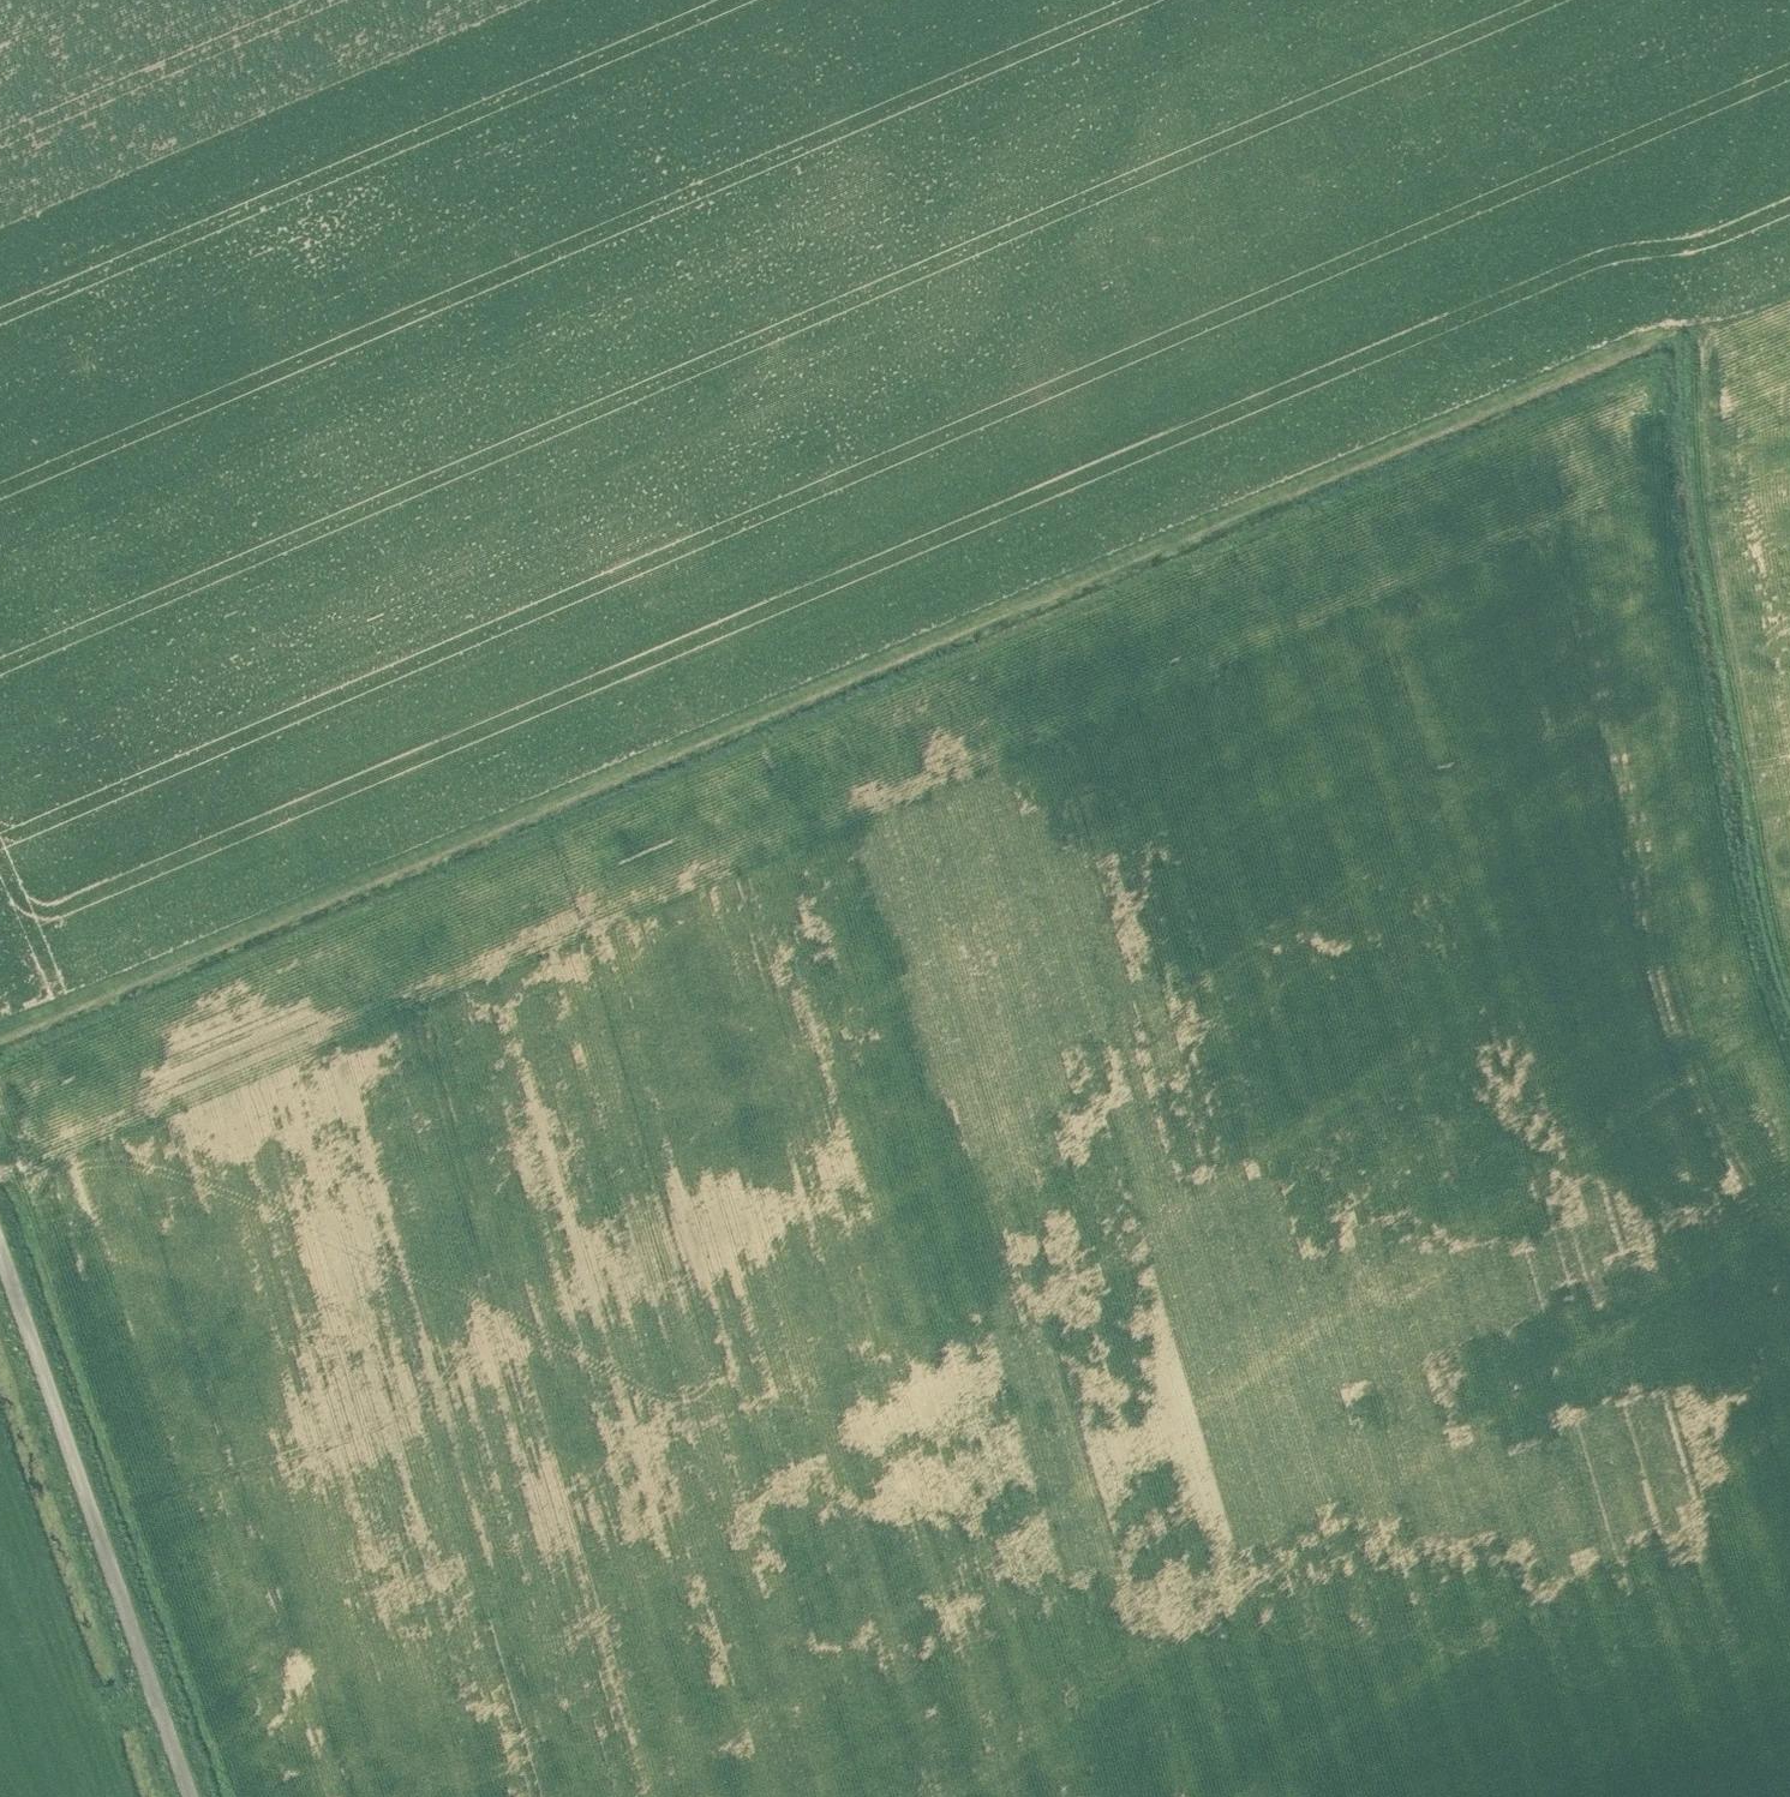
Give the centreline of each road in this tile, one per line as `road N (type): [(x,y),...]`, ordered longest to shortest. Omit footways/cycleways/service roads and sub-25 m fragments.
road 1 (track): [(191,1796),(0,1249)]

